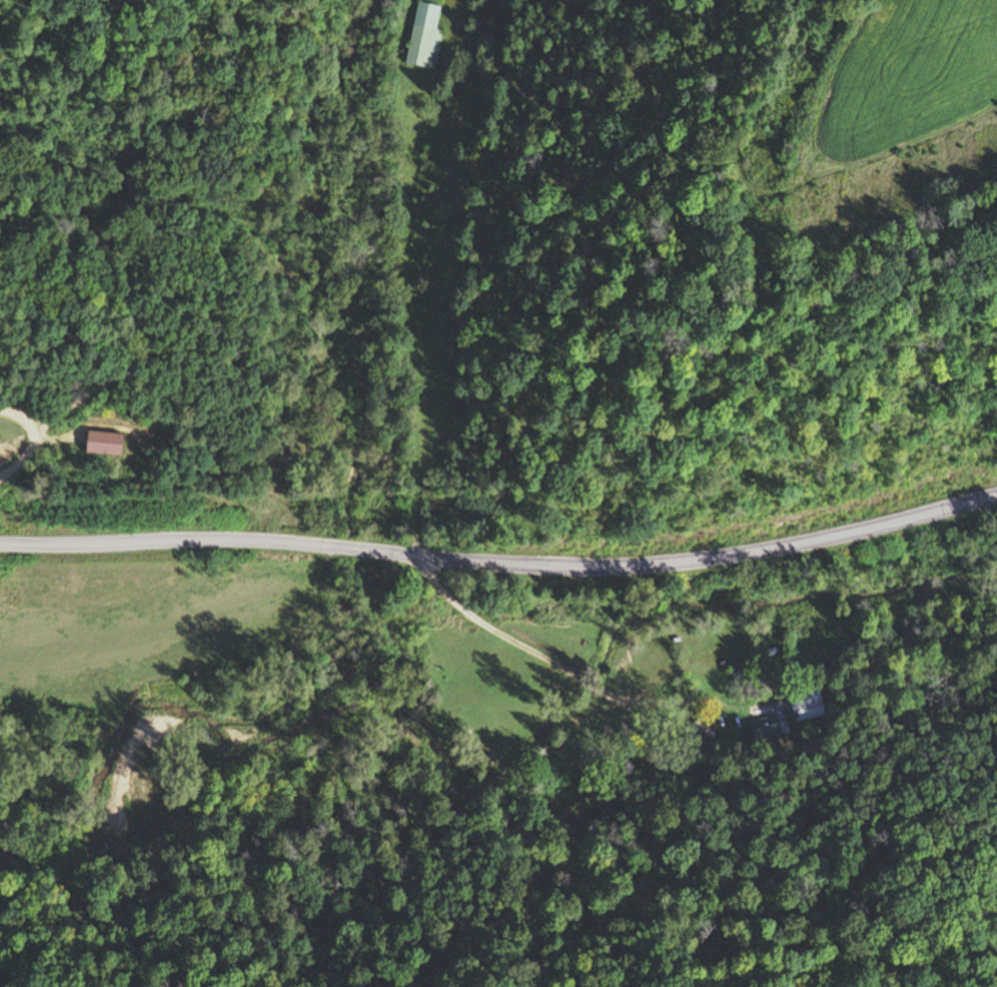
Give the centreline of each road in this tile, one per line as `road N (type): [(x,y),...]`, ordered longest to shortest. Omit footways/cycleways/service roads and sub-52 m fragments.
road 1 (residential): [(996,501),(780,553),(639,571),(519,571),(195,538),(0,545)]

